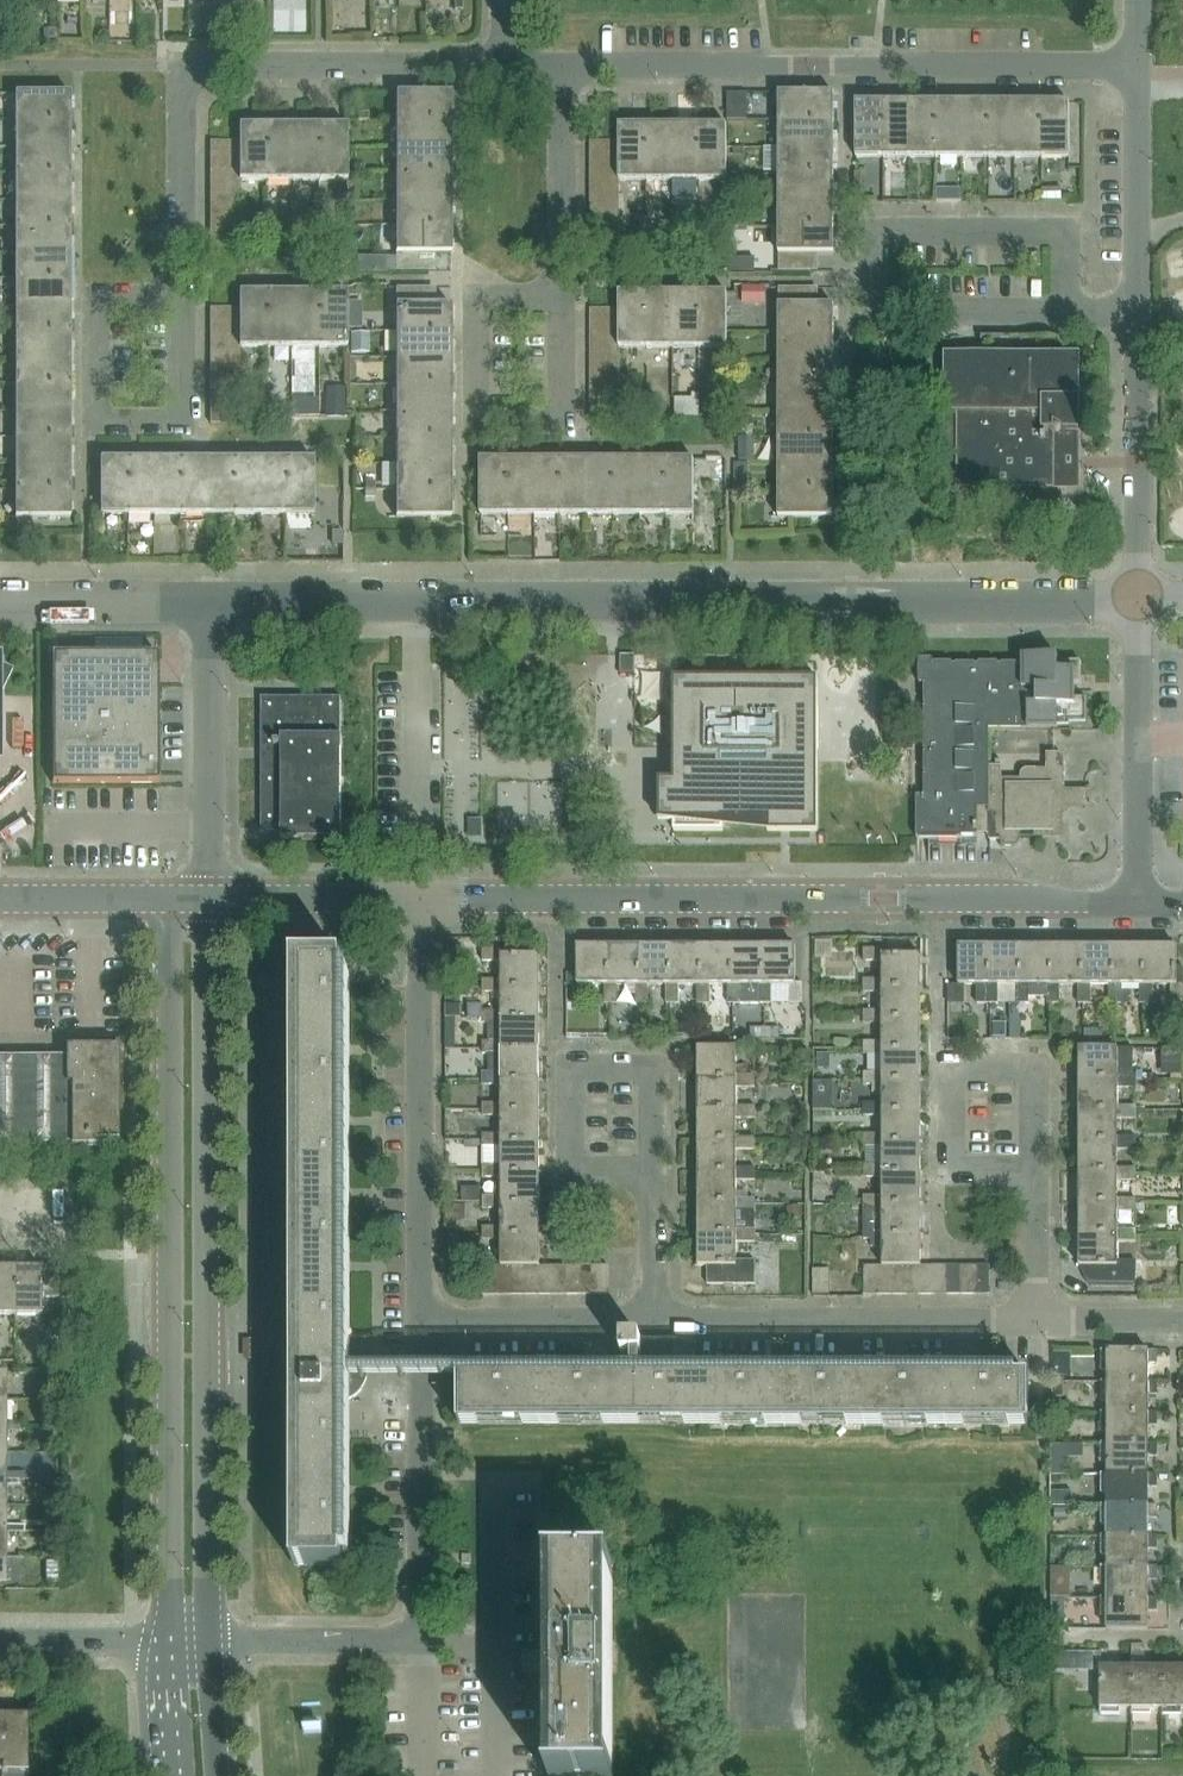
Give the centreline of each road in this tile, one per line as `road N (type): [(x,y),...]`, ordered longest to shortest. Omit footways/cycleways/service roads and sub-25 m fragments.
road 1 (residential): [(1138,598),(210,602)]
road 2 (tertiary): [(171,898),(172,1641)]
road 3 (tertiary): [(208,1640),(204,898)]
road 4 (tertiary): [(421,898),(1036,897),(1137,905)]
road 5 (residential): [(562,65),(1138,65)]
road 6 (residential): [(182,298),(181,65),(505,65)]
road 7 (residential): [(1066,312),(871,312),(871,231),(1066,230)]
road 8 (residential): [(421,1323),(421,898)]
road 9 (residential): [(653,1322),(1035,1322)]
road 10 (residential): [(421,1640),(421,1323)]
road 11 (residential): [(1137,905),(1138,598)]
road 12 (residential): [(204,898),(210,602)]
road 13 (residential): [(182,298),(95,299),(96,422),(182,421)]
road 14 (residential): [(562,298),(476,298),(476,421),(562,421)]
road 15 (residential): [(1138,312),(1138,598)]
road 16 (residential): [(652,1169),(652,1069),(571,1068),(571,1169)]
road 17 (residential): [(1033,1169),(1032,1069),(952,1068),(952,1169)]
road 18 (residential): [(1138,65),(1138,312)]
road 19 (residential): [(562,298),(562,65)]
road 20 (residential): [(421,1323),(653,1322)]
road 21 (tertiary): [(204,898),(421,898)]
road 22 (residential): [(208,1640),(421,1640)]
road 23 (residential): [(210,602),(0,602)]
road 24 (residential): [(172,1641),(0,1641)]
road 25 (residential): [(171,898),(0,898)]
road 26 (residential): [(1035,1322),(1033,1169)]
road 27 (residential): [(653,1322),(652,1169)]
road 28 (residential): [(1035,1322),(1182,1322)]
road 29 (tertiary): [(217,1775),(208,1640)]
road 30 (tertiary): [(172,1641),(173,1775)]
road 31 (residential): [(182,421),(182,298)]
road 32 (residential): [(562,421),(562,298)]

